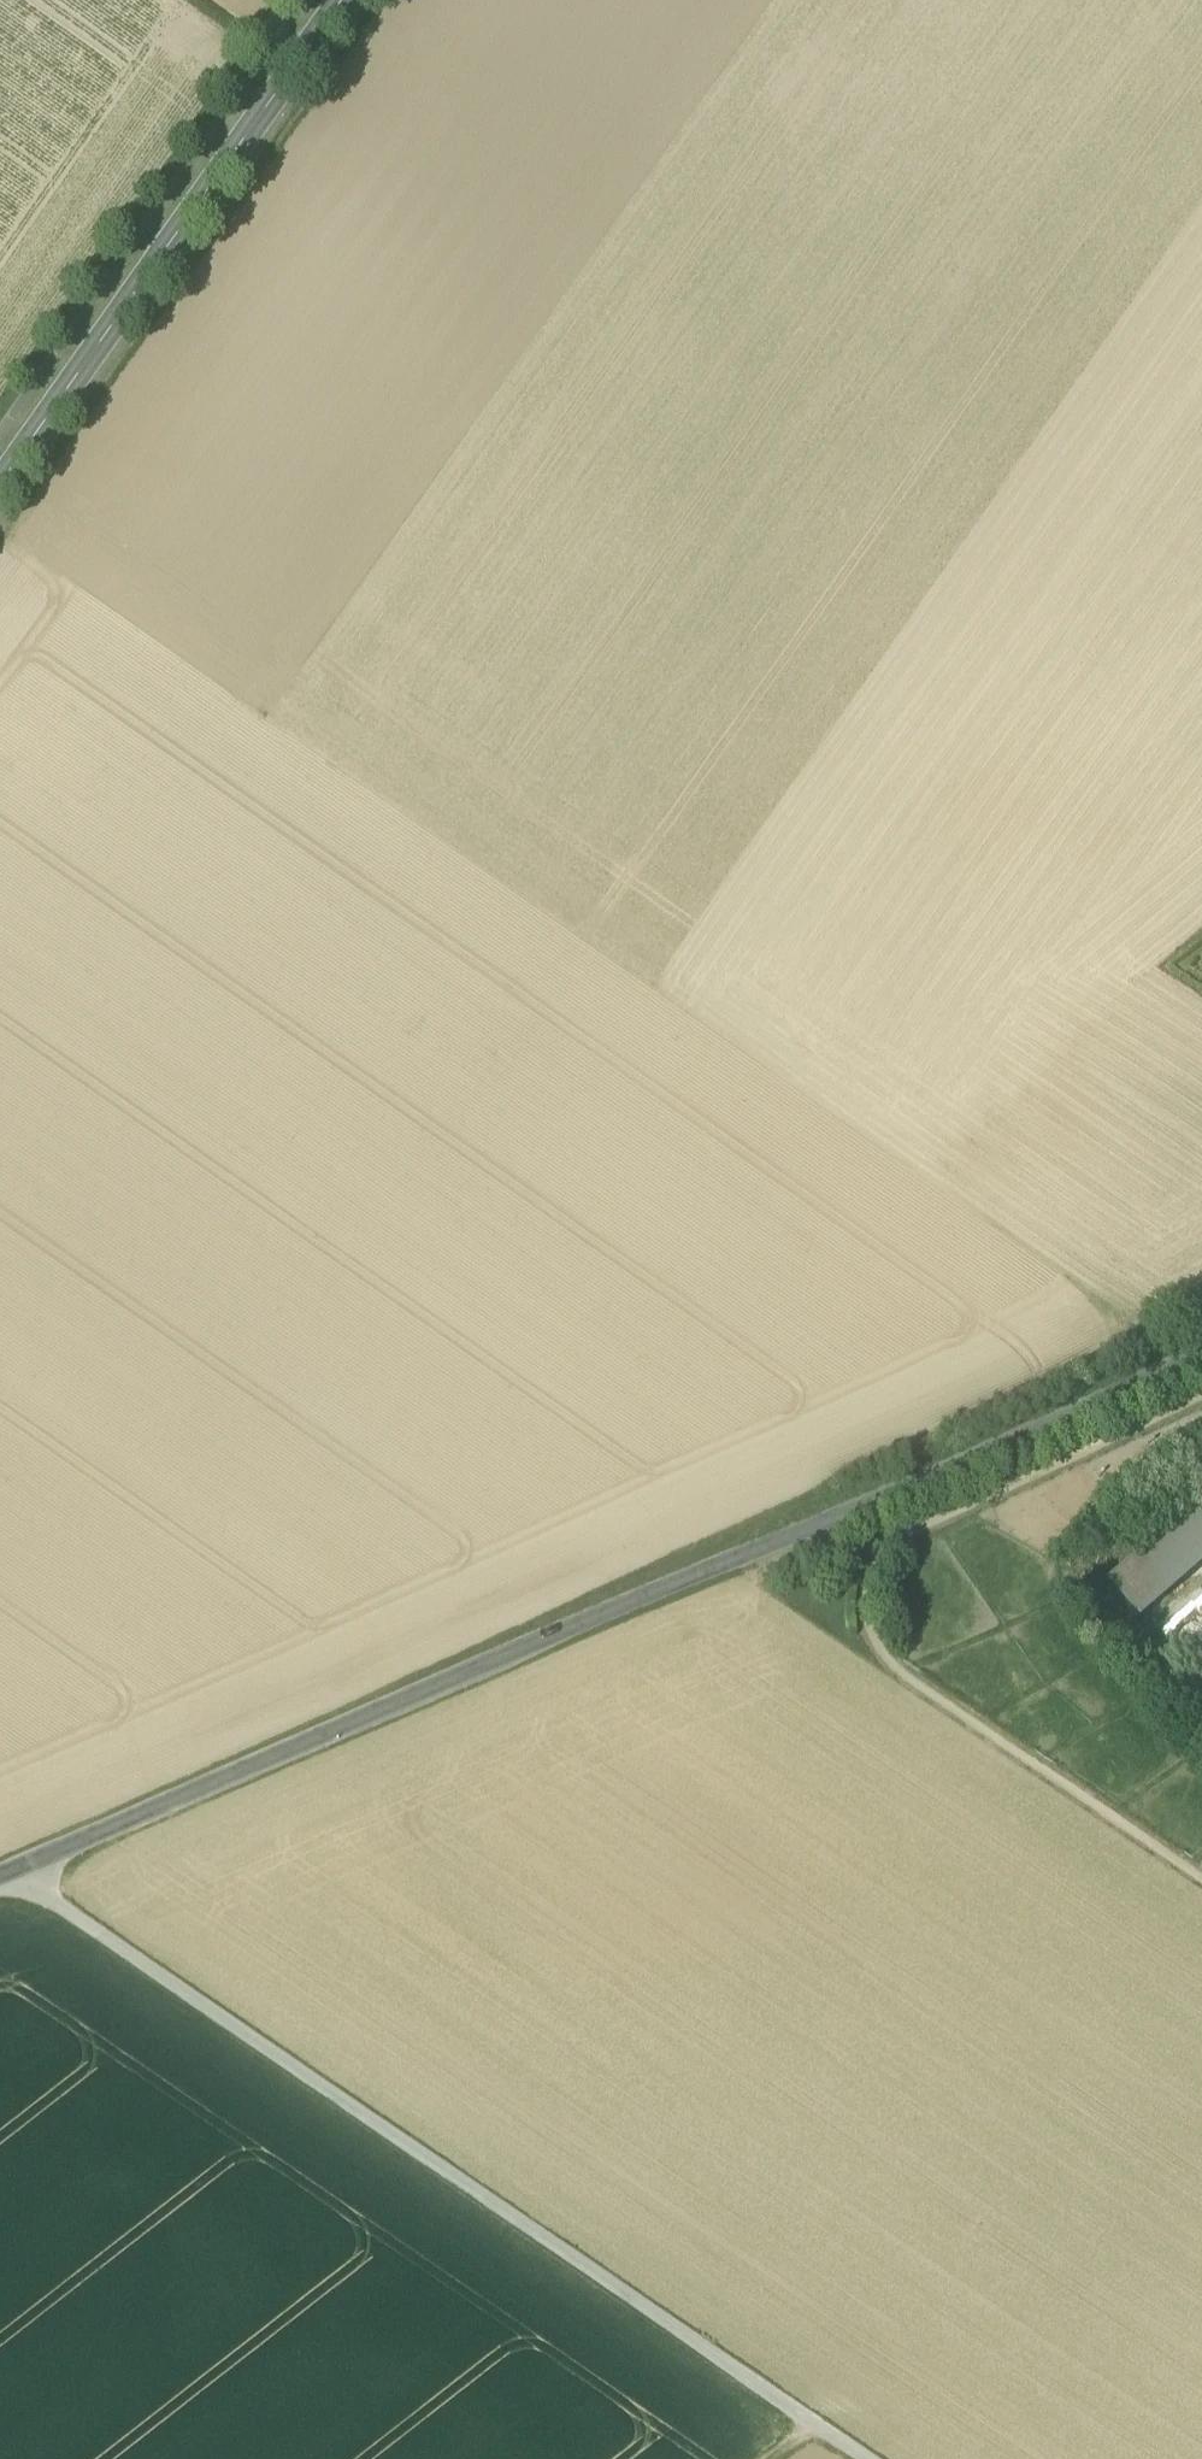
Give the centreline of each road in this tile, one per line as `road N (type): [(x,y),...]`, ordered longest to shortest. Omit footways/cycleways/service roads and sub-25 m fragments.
road 1 (unclassified): [(0,1877),(180,1792),(1011,1445),(1201,1356)]
road 2 (track): [(13,1873),(867,2458)]
road 3 (tertiary): [(0,478),(336,0)]
road 4 (track): [(798,0),(676,178)]

